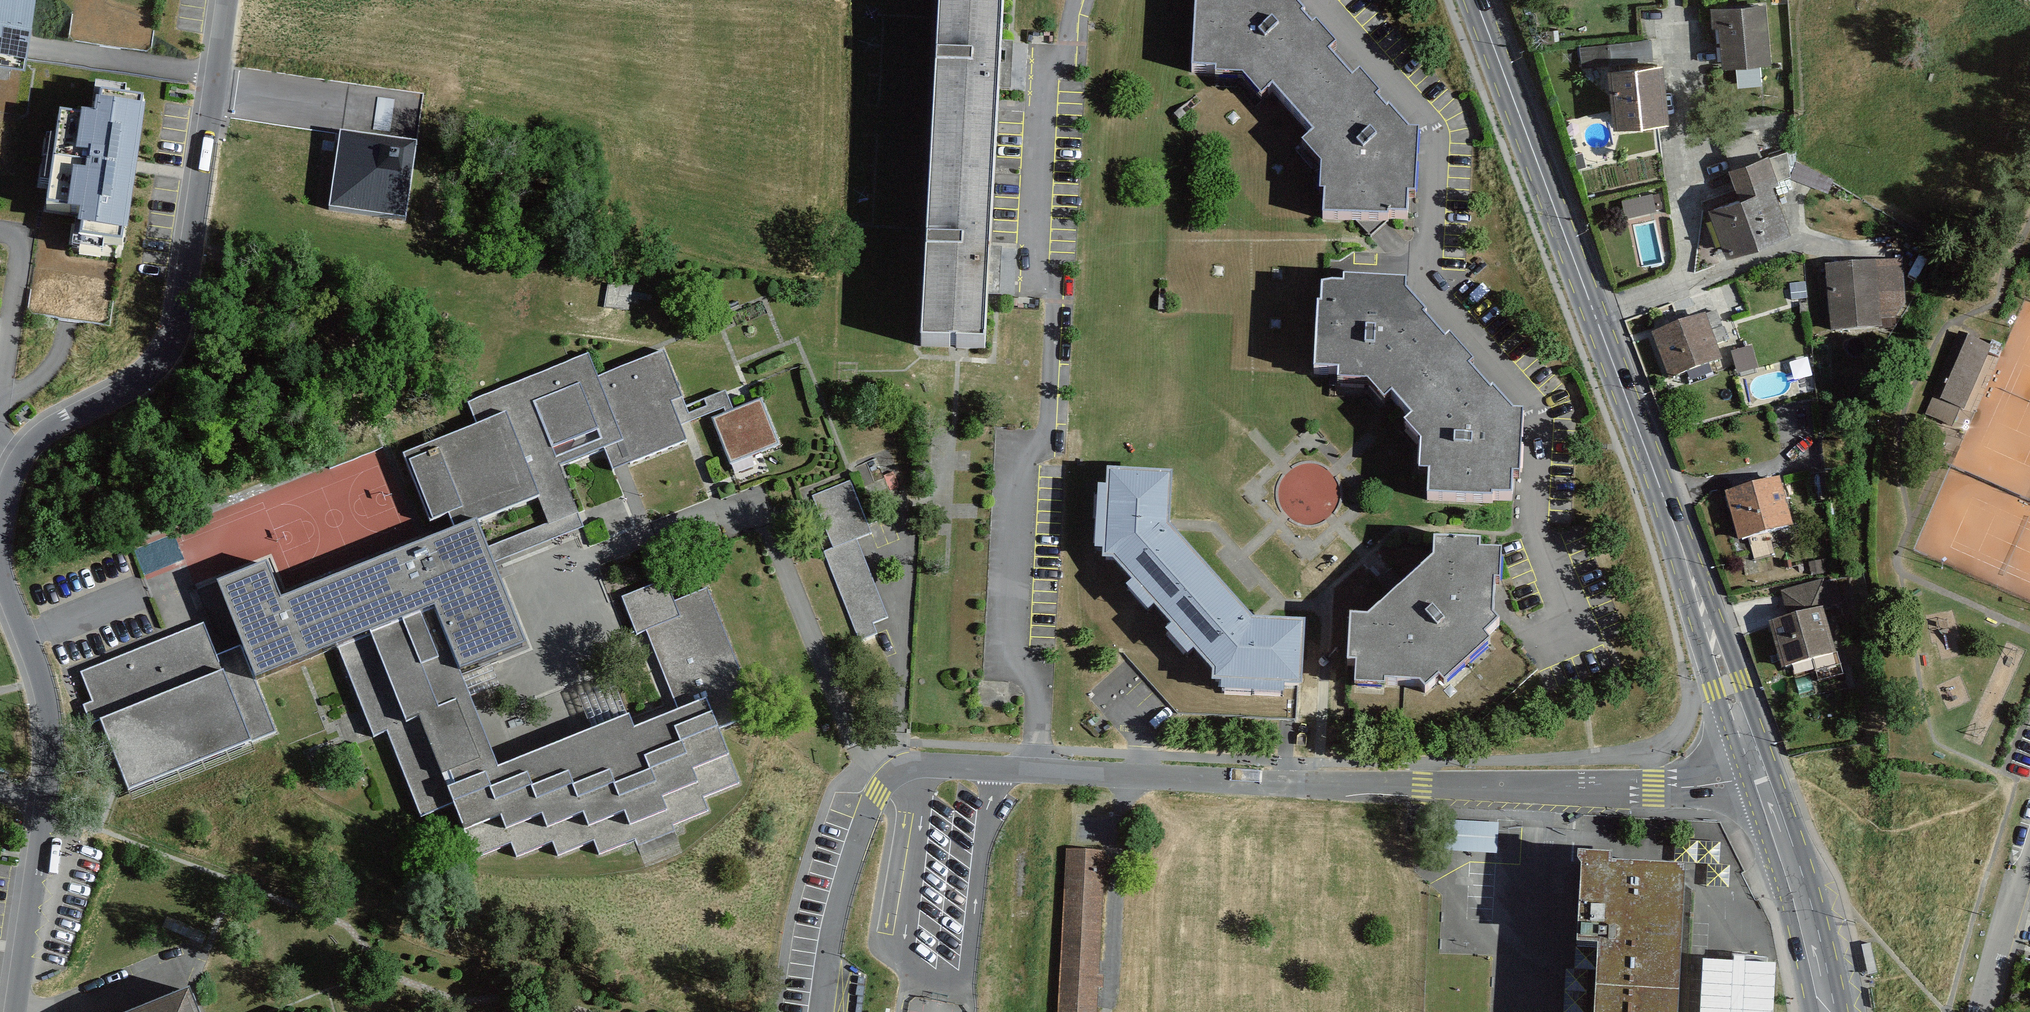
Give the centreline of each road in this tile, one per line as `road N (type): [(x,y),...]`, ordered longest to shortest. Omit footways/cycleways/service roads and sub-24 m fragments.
road 1 (secondary): [(1474,0),(1757,773)]
road 2 (residential): [(1078,0),(1070,39),(1044,84),(1040,128),(1035,251),(1056,304),(1051,425),(1018,481),(1012,642),(1039,700),(1035,767)]
road 3 (residential): [(1035,767),(1420,787),(1697,785),(1757,773)]
road 4 (residential): [(0,527),(7,485),(29,443),(148,378),(173,346),(229,0)]
road 5 (residential): [(14,1011),(45,807),(48,728),(0,574)]
road 6 (residential): [(819,1011),(824,950),(882,785),(914,766),(1035,767)]
road 7 (secondary): [(1757,773),(1806,919),(1827,1011)]
road 8 (unclassified): [(1982,1011),(2029,846)]

